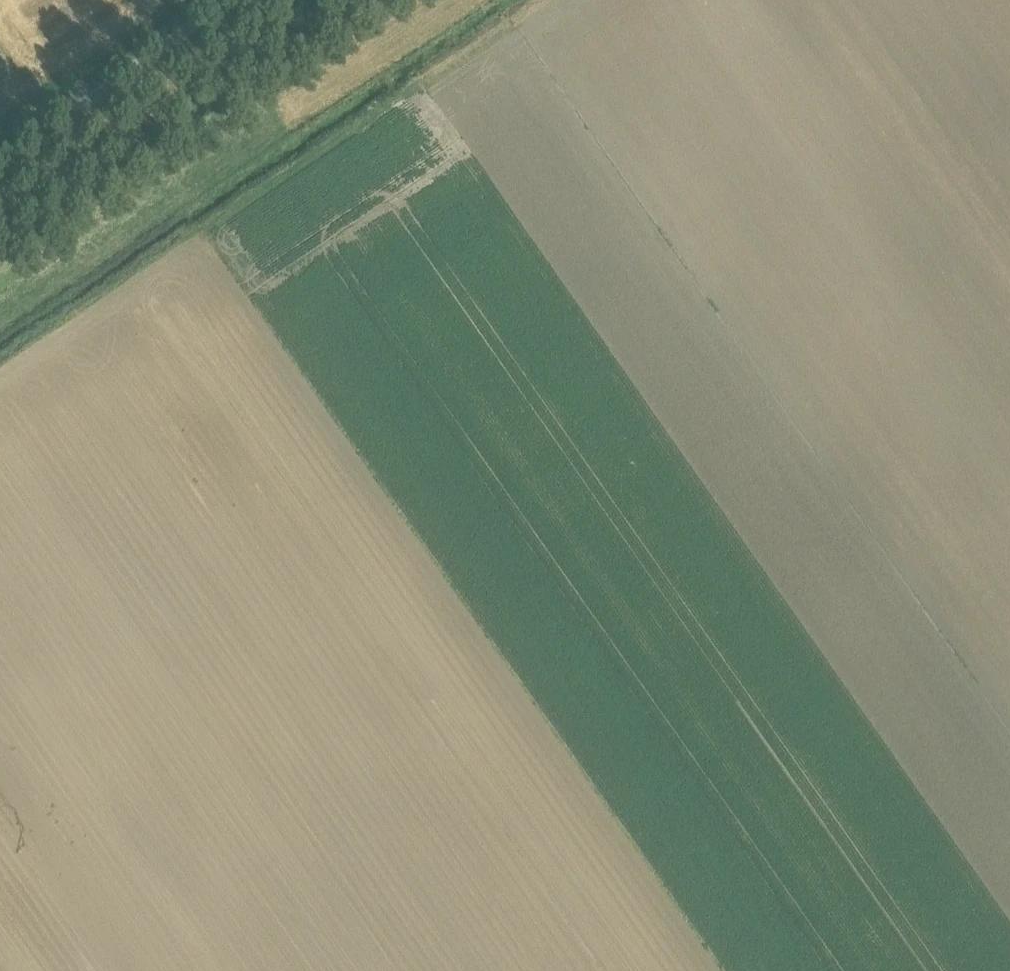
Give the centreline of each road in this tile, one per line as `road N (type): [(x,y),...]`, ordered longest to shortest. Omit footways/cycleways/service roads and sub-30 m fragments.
road 1 (track): [(229,0),(0,160)]

